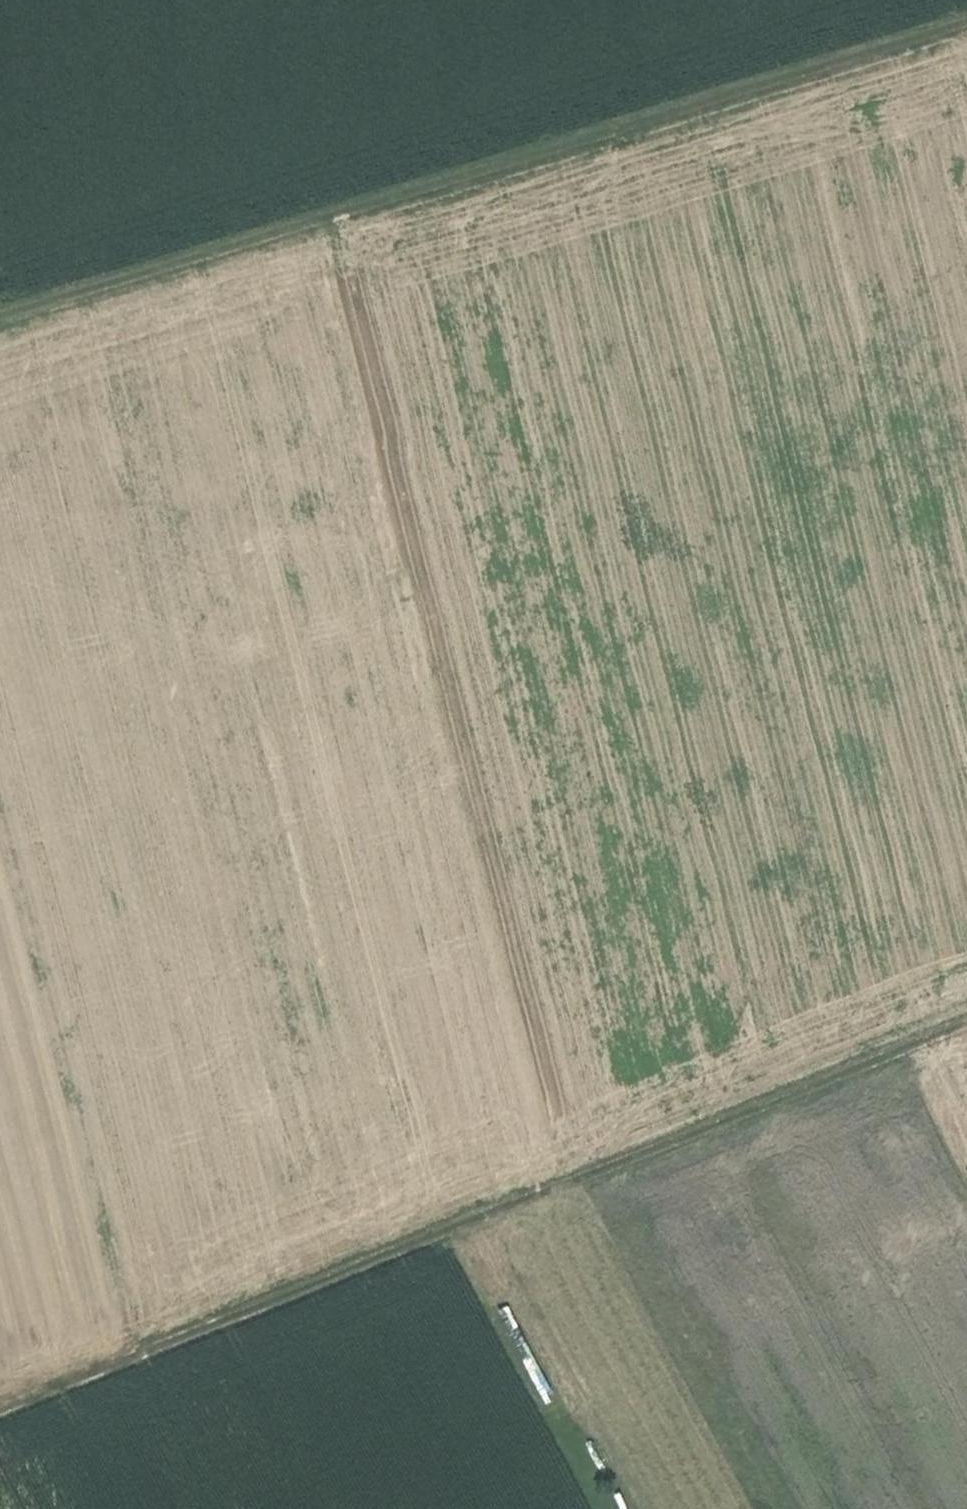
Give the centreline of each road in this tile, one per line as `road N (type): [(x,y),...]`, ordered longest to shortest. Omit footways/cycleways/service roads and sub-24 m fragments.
road 1 (track): [(0,1410),(966,1021)]
road 2 (track): [(0,309),(966,16)]

